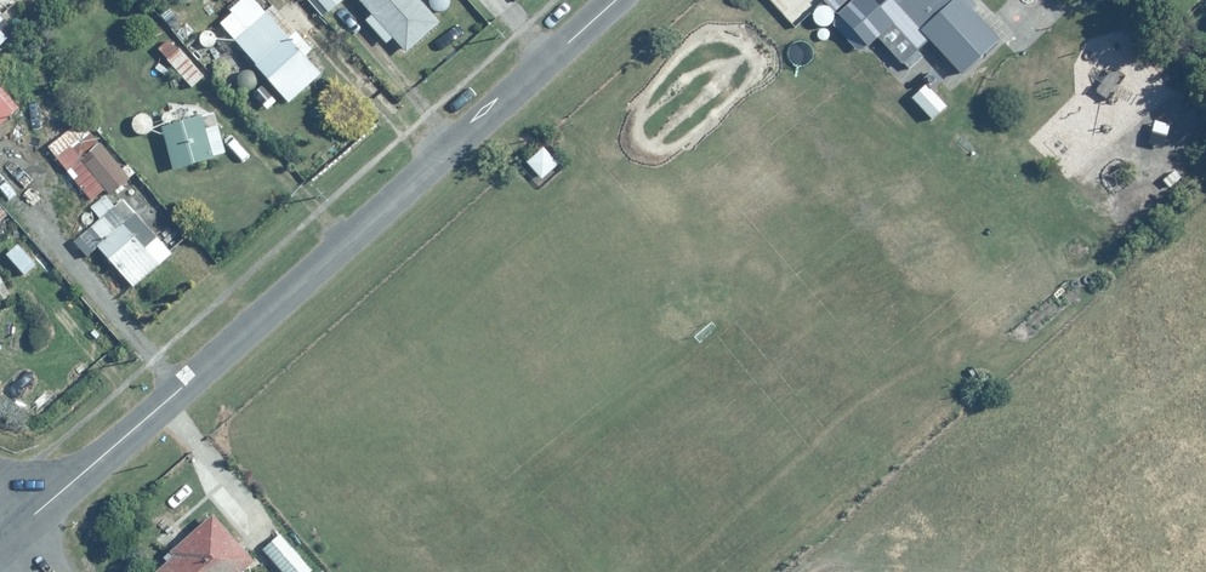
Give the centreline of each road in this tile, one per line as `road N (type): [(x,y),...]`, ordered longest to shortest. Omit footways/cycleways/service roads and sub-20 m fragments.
road 1 (residential): [(614,0),(18,527)]

